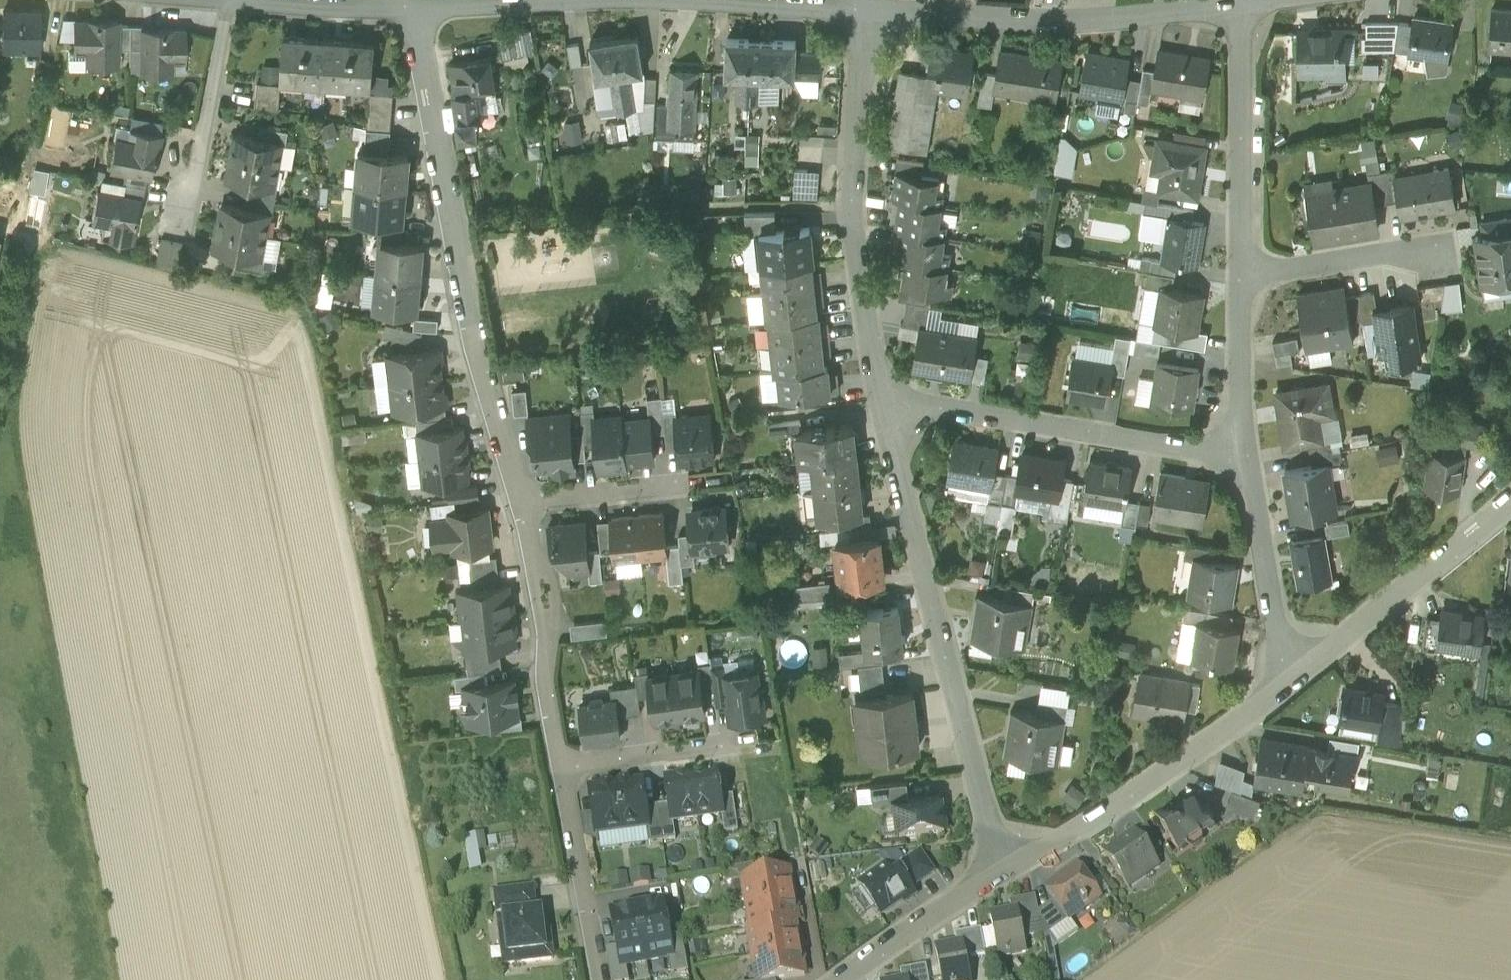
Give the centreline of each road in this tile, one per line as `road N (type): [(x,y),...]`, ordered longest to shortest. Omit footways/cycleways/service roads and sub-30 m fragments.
road 1 (residential): [(402,7),(503,505)]
road 2 (residential): [(994,870),(878,396)]
road 3 (residential): [(878,396),(849,195),(864,7)]
road 4 (residential): [(864,7),(1046,21),(1244,1)]
road 5 (residential): [(878,396),(1245,457)]
road 6 (residential): [(1289,688),(1143,792),(994,870)]
road 7 (residential): [(1510,497),(1289,688)]
road 8 (residential): [(1244,1),(1239,280)]
road 9 (residential): [(503,505),(561,770)]
road 10 (residential): [(1245,457),(1289,688)]
road 11 (residential): [(184,228),(227,0)]
road 12 (residential): [(1239,280),(1462,246)]
road 13 (residential): [(561,770),(598,979)]
road 14 (residential): [(402,7),(600,0)]
road 15 (residential): [(743,740),(561,770)]
road 16 (residential): [(680,0),(864,7)]
road 17 (residential): [(684,489),(503,505)]
road 18 (residential): [(994,870),(849,979)]
road 19 (residential): [(1239,280),(1245,457)]

